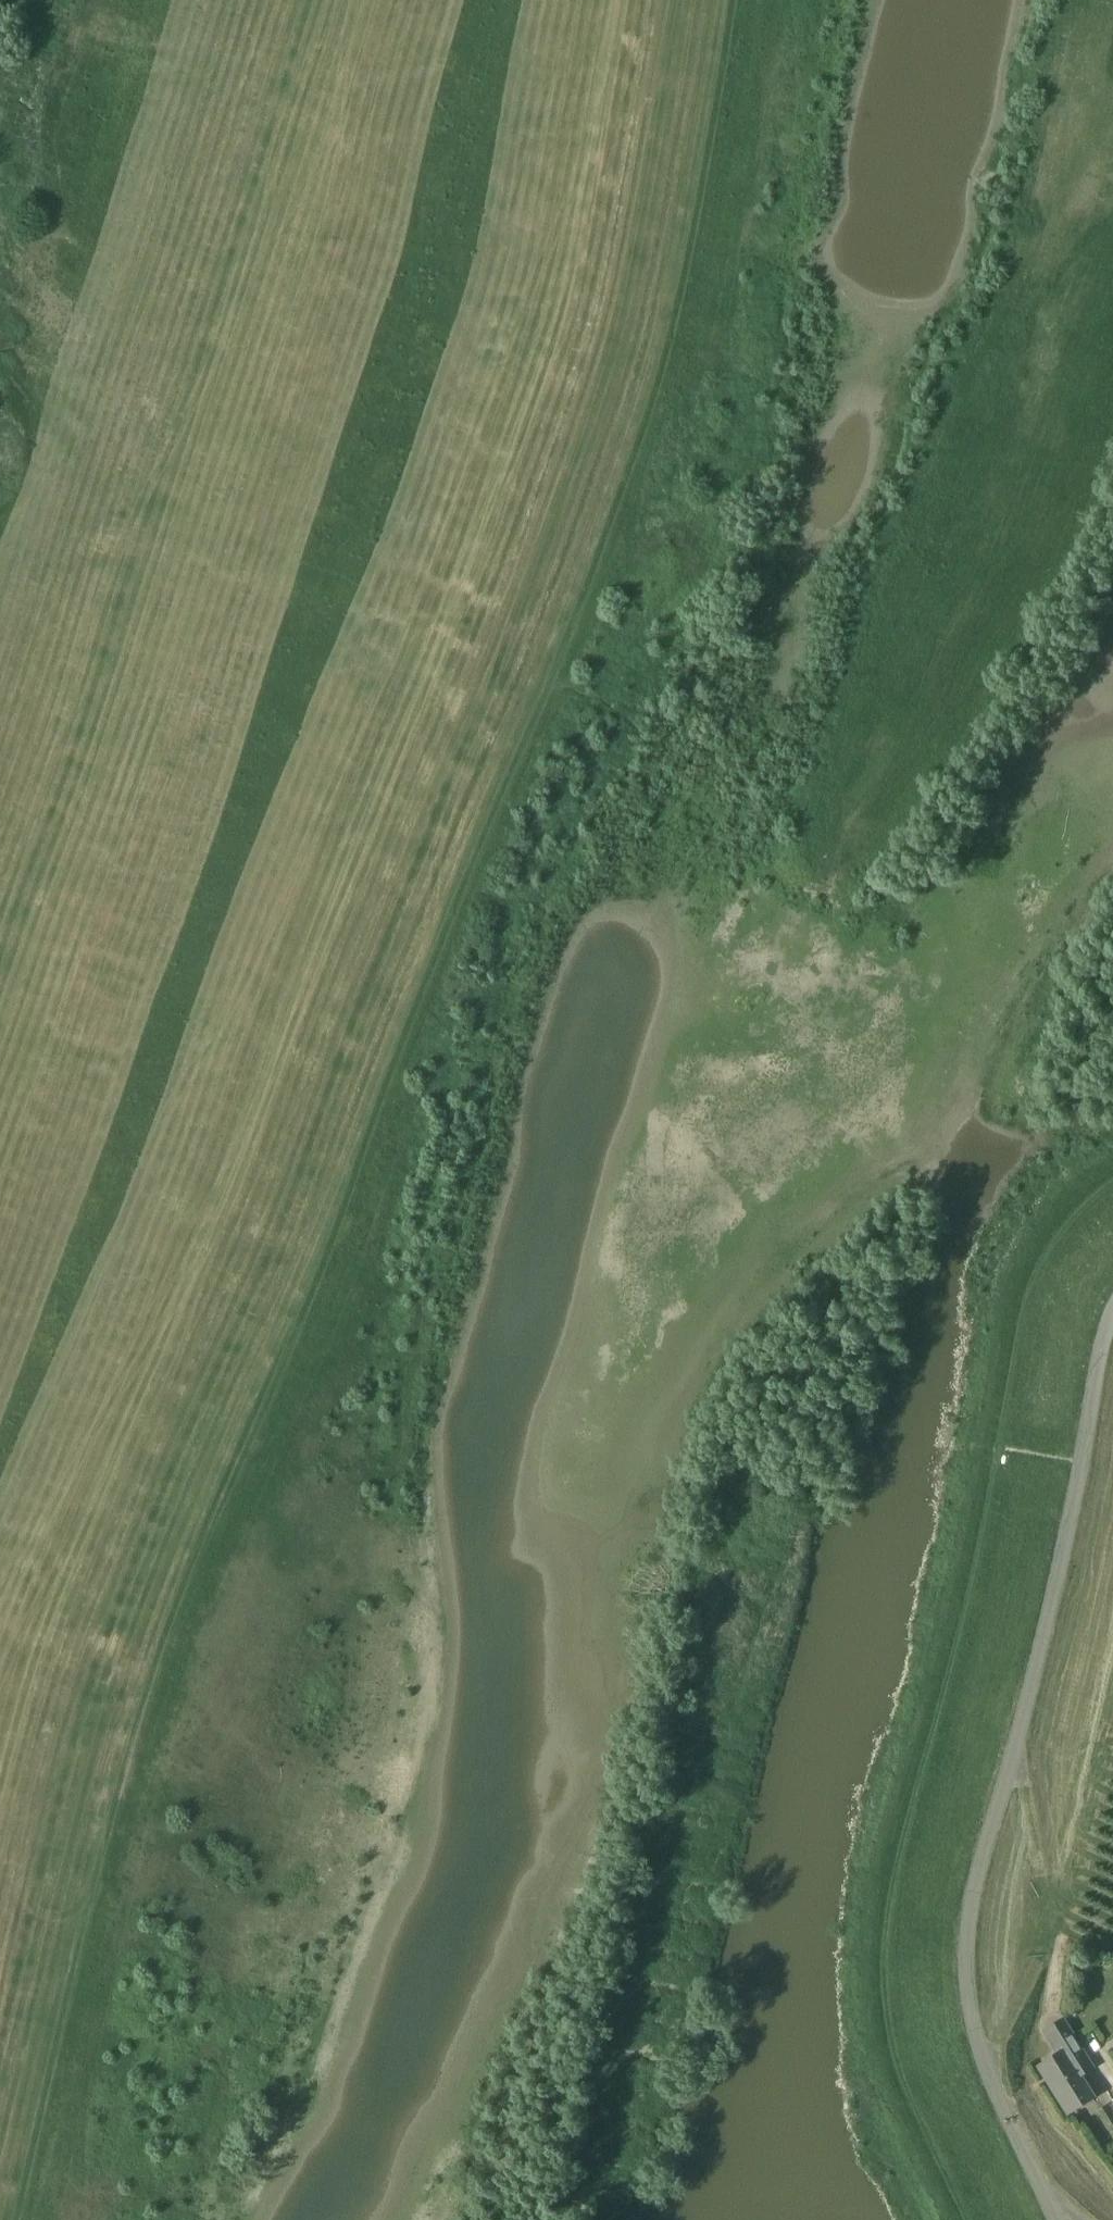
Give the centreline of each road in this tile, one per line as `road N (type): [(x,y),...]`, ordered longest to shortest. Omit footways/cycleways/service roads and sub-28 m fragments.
road 1 (track): [(0,1599),(464,741),(563,499),(605,363),(669,0)]
road 2 (unclassified): [(1112,1310),(1060,1568),(970,1912),(977,2032),(1056,2219)]

